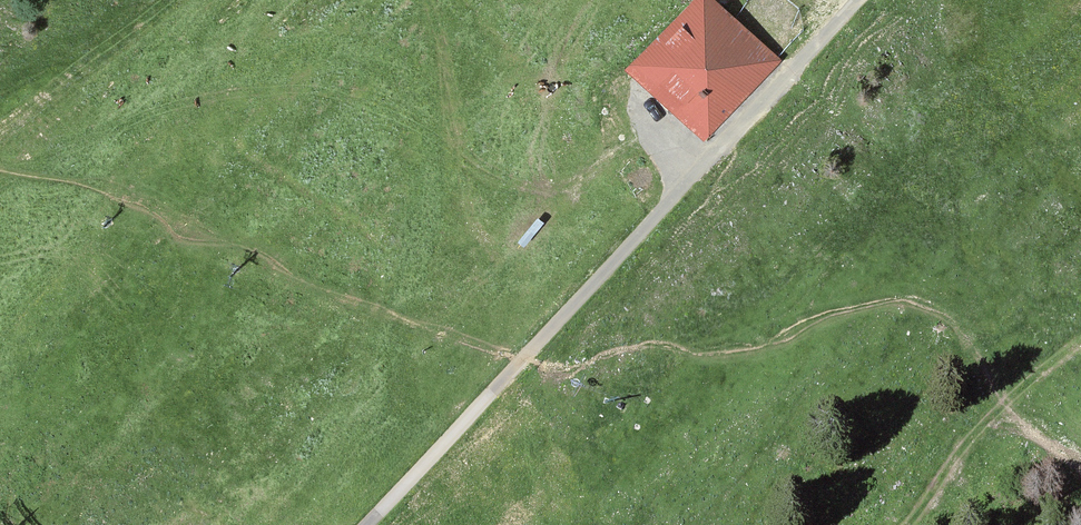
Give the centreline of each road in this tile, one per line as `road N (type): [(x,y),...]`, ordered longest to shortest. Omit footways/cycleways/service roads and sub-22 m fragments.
road 1 (track): [(0,166),(118,191),(391,301),(457,339),(522,359)]
road 2 (track): [(426,0),(471,219),(499,244),(542,233),(622,143),(659,147),(697,173)]
road 3 (track): [(858,0),(522,359)]
road 4 (track): [(0,131),(192,0)]
road 5 (track): [(522,359),(366,524)]

